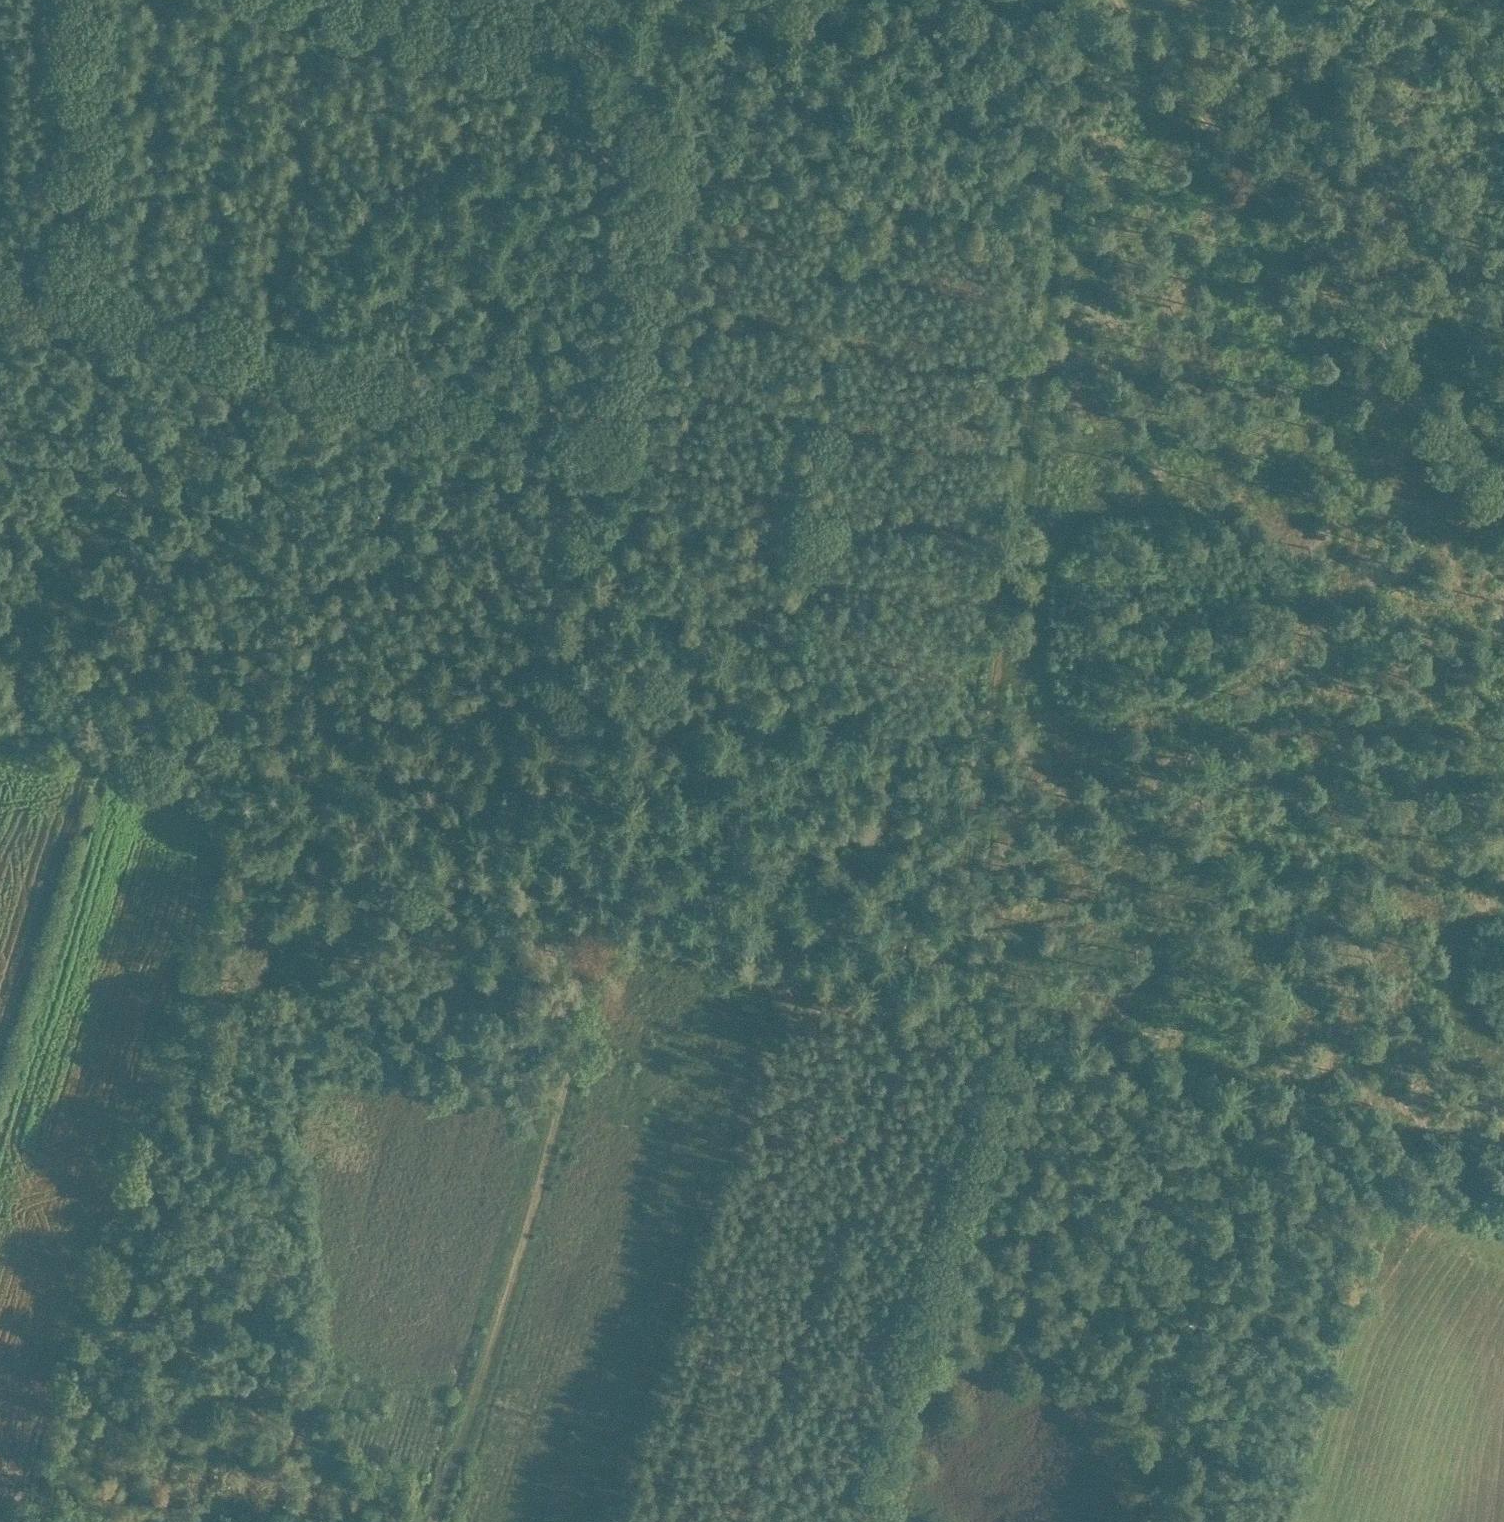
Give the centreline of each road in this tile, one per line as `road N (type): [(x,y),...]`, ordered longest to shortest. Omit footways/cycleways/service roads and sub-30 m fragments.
road 1 (track): [(1132,22),(1503,488)]
road 2 (track): [(1255,0),(1132,22)]

